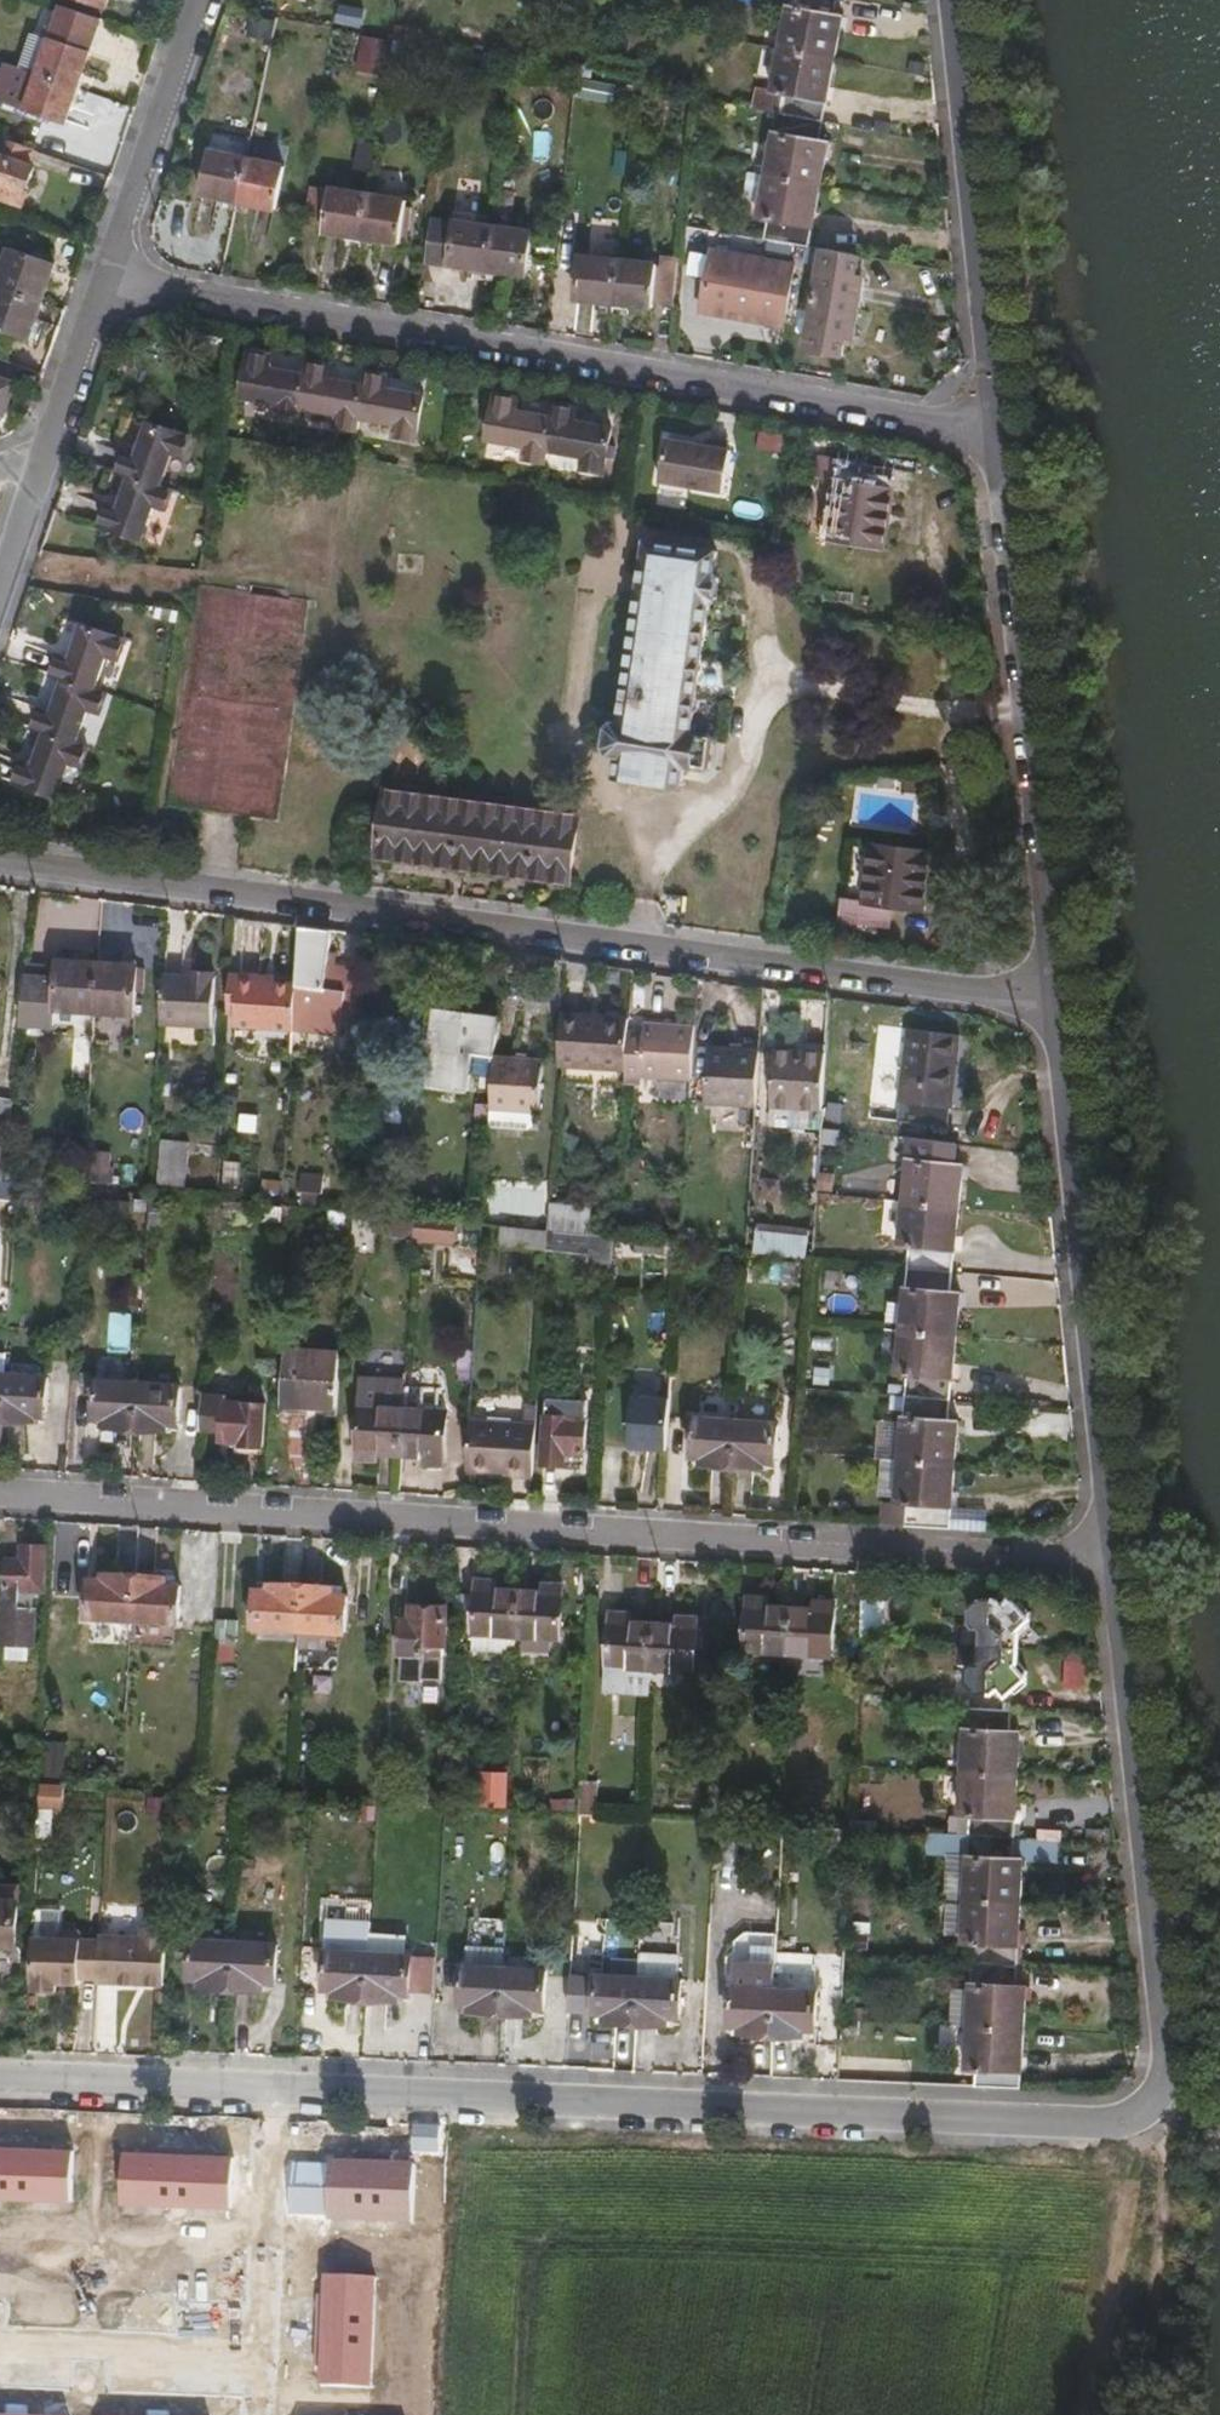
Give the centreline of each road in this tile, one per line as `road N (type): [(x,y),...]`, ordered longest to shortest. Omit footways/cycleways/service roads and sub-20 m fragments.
road 1 (residential): [(0,2075),(1072,2124),(1113,2122),(1150,2106)]
road 2 (residential): [(0,1485),(1123,1547)]
road 3 (residential): [(0,846),(1063,993)]
road 4 (residential): [(107,267),(1008,443)]
road 5 (residential): [(1123,1547),(1171,2034),(1169,2078),(1150,2106)]
road 6 (residential): [(1063,993),(1123,1547)]
road 7 (residential): [(1008,443),(1063,993)]
road 8 (residential): [(950,0),(1008,443)]
road 9 (residential): [(107,267),(0,583)]
road 10 (track): [(1133,2414),(1165,2199),(1166,2159),(1150,2106)]
road 11 (residential): [(201,0),(107,267)]

